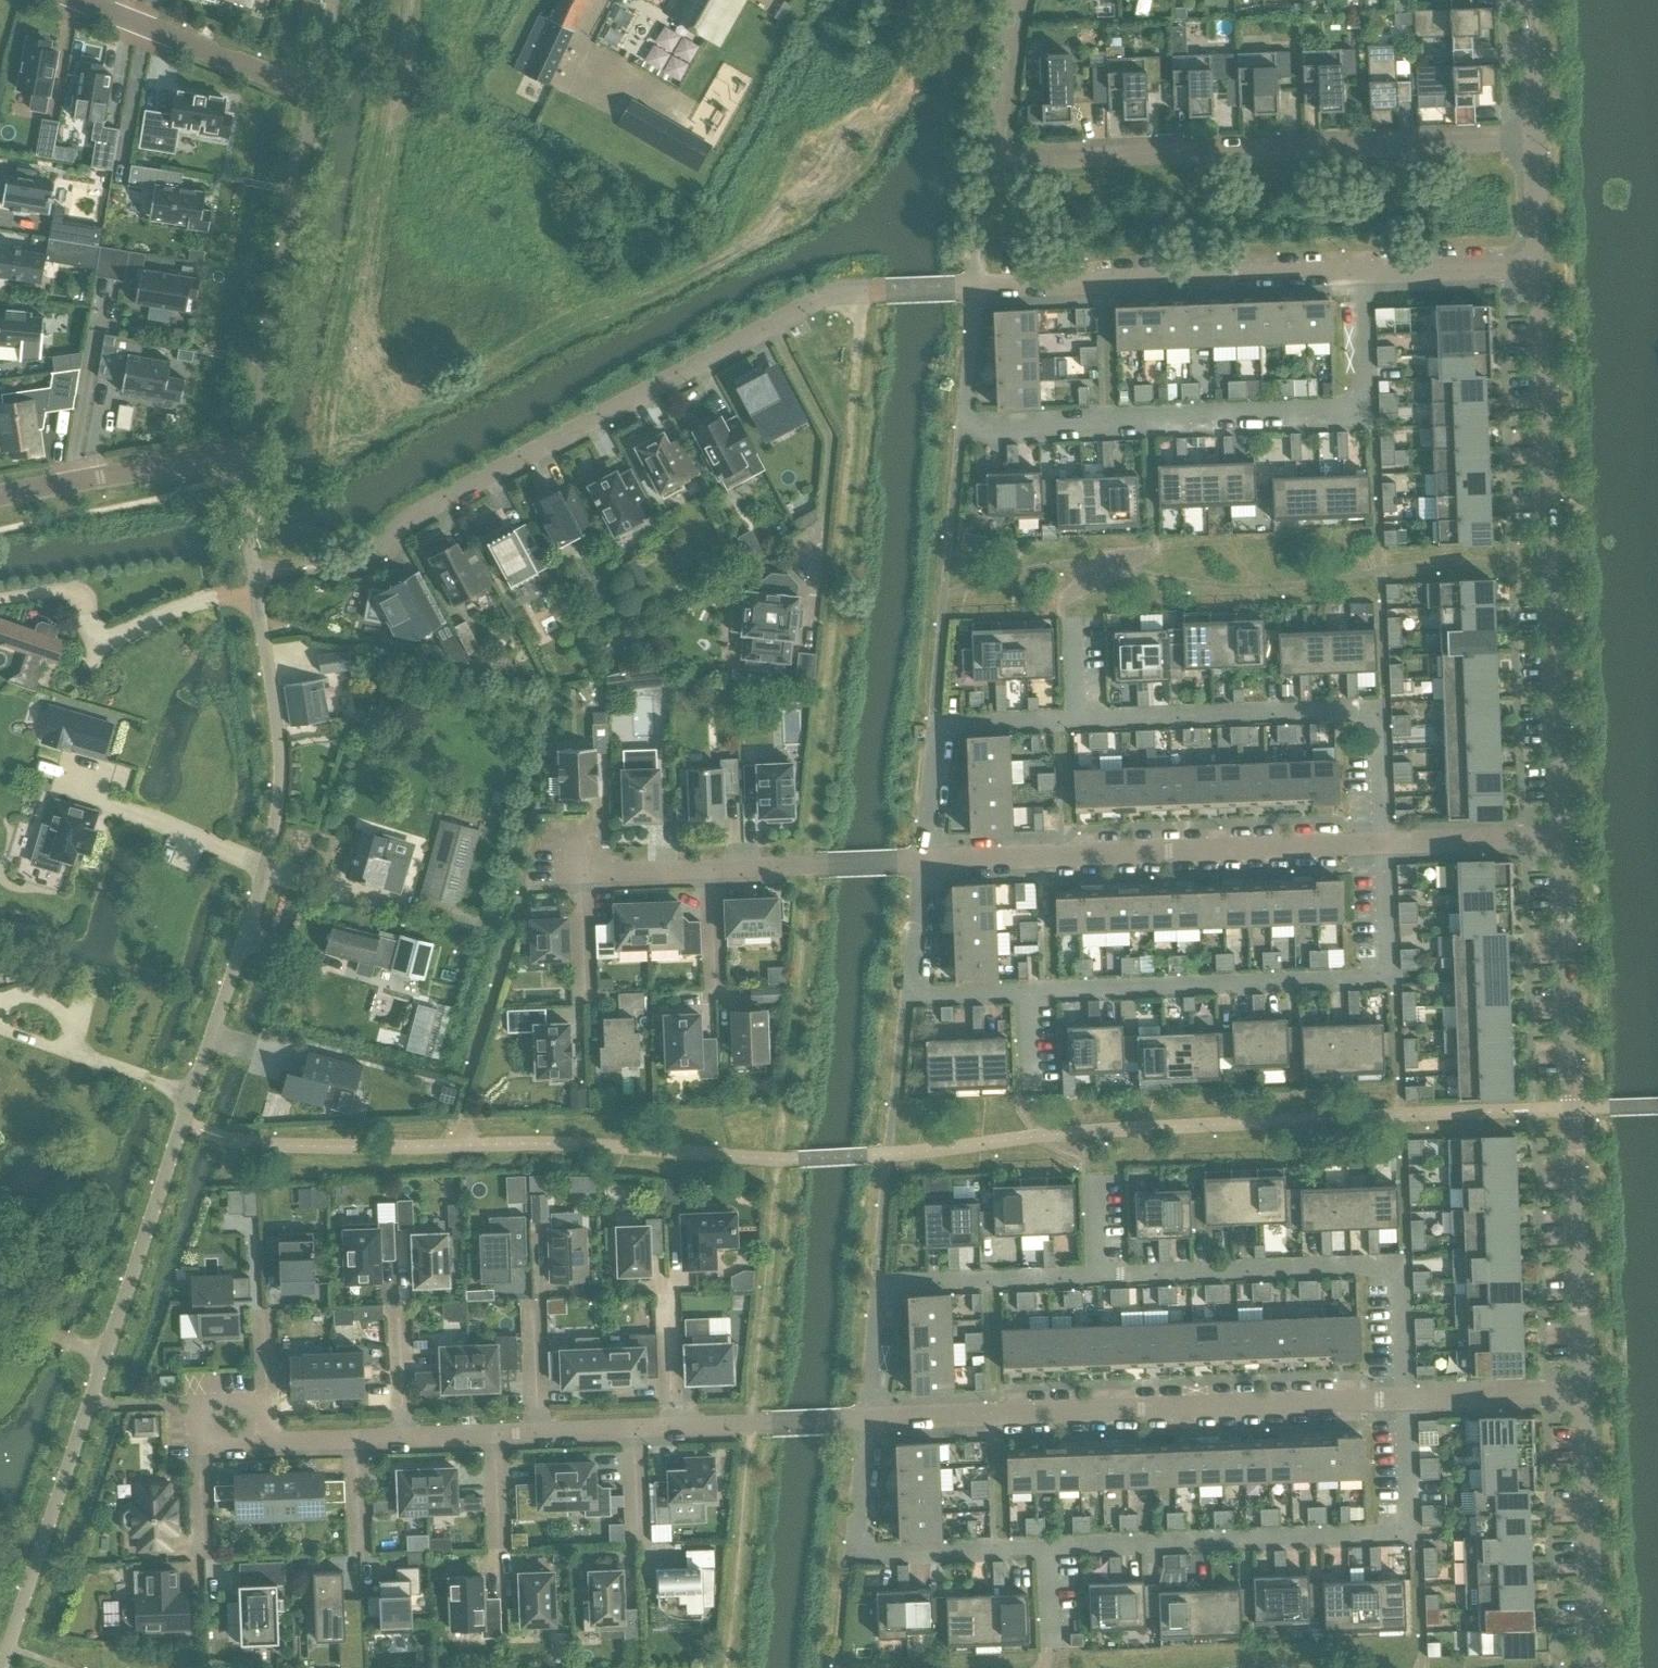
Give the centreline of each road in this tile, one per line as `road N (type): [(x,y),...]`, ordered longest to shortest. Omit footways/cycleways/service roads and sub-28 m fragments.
road 1 (unclassified): [(7,1667),(269,864),(281,768),(255,602),(252,456)]
road 2 (residential): [(975,290),(854,291),(828,300),(605,410),(343,562),(285,572)]
road 3 (residential): [(1538,140),(1029,157),(1006,151),(999,132),(1017,0)]
road 4 (residential): [(975,290),(966,425),(1373,413),(1369,271)]
road 5 (residential): [(863,1422),(198,1443)]
road 6 (residential): [(1542,266),(1560,837)]
road 7 (residential): [(1560,837),(1583,1389)]
road 8 (residential): [(1404,1396),(863,1422)]
road 9 (residential): [(1026,990),(1396,979),(1391,844)]
road 10 (residential): [(1051,1546),(1409,1533),(1404,1396)]
road 11 (residential): [(1391,844),(923,864)]
road 12 (residential): [(1391,844),(1384,709),(1079,719)]
road 13 (residential): [(1404,1396),(1402,1264),(1099,1274)]
road 14 (residential): [(1369,271),(975,290)]
road 15 (unclassified): [(252,456),(315,88)]
road 16 (residential): [(1099,1274),(880,1284),(863,1422)]
road 17 (residential): [(923,864),(578,871)]
road 18 (residential): [(863,1422),(852,1552),(1051,1546)]
road 19 (residential): [(1079,719),(936,726),(923,864)]
road 20 (residential): [(1583,1389),(1594,1667)]
road 21 (residential): [(252,456),(0,498)]
road 22 (residential): [(923,864),(909,995),(1026,990)]
road 23 (residential): [(85,0),(315,88)]
road 24 (residential): [(1583,1389),(1404,1396)]
road 25 (residential): [(1542,266),(1369,271)]
road 26 (residential): [(1560,837),(1391,844)]
road 27 (residential): [(1530,0),(1538,140)]
road 28 (residential): [(1538,140),(1542,266)]

